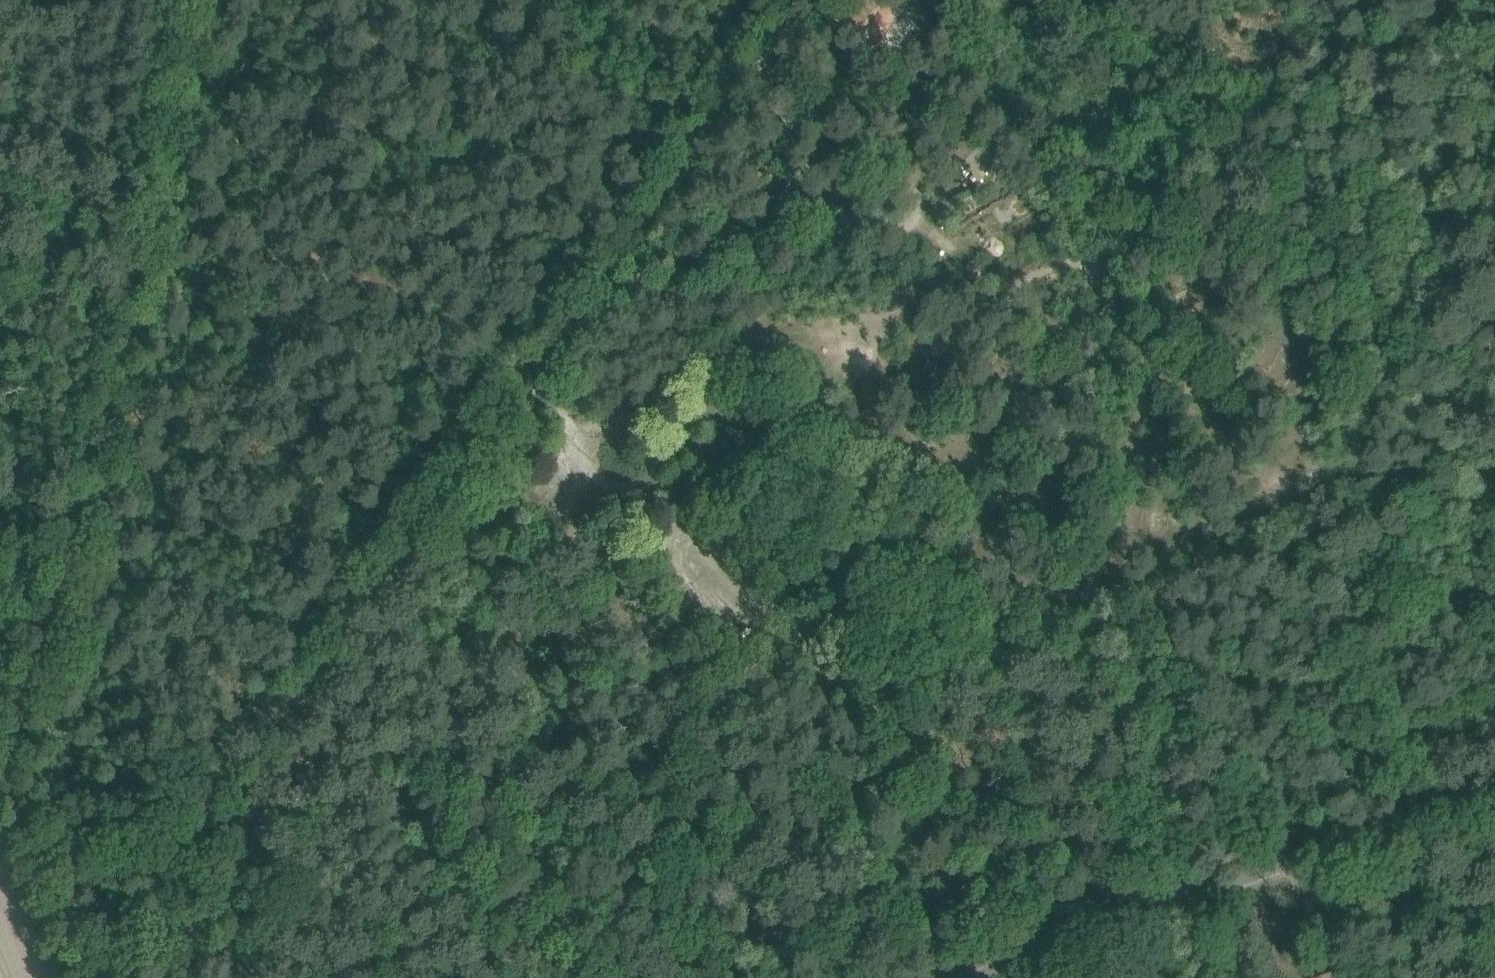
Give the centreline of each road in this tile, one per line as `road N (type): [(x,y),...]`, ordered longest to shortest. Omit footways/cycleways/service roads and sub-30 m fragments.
road 1 (unclassified): [(990,977),(1494,792)]
road 2 (unclassified): [(480,430),(791,0)]

